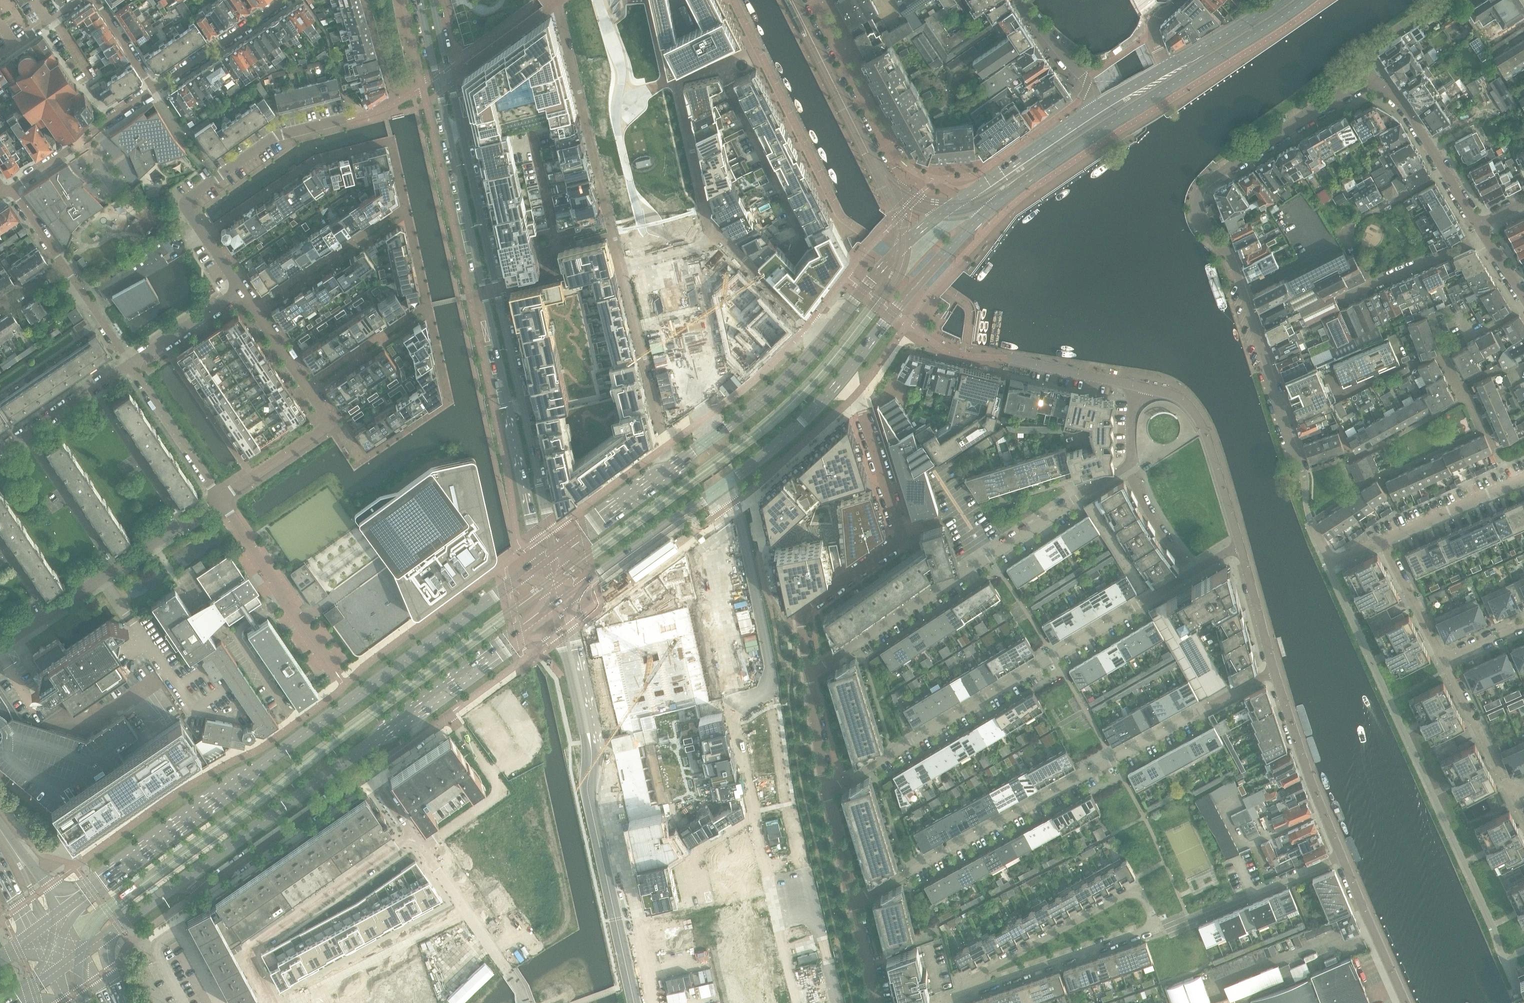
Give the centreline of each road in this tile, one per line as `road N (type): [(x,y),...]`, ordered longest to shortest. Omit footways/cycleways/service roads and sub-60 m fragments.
road 1 (secondary): [(839,383),(919,282),(996,202),(1305,0)]
road 2 (secondary): [(543,560),(63,912)]
road 3 (residential): [(853,900),(1274,670)]
road 4 (residential): [(558,1),(675,465)]
road 5 (secondary): [(170,888),(554,608)]
road 6 (residential): [(826,790),(1191,573)]
road 7 (residential): [(809,672),(1127,466)]
road 8 (track): [(422,849),(500,793),(534,784),(567,928),(503,966)]
road 9 (residential): [(1211,178),(1196,197),(1198,214),(1228,255),(1305,473)]
road 10 (tertiary): [(633,1002),(589,806),(590,743),(581,703)]
road 11 (residential): [(731,709),(800,1002)]
road 12 (residential): [(800,615),(901,538),(866,420),(839,383)]
road 13 (residential): [(241,289),(191,214),(191,199),(271,140),(345,120)]
road 14 (tertiary): [(484,293),(543,560)]
road 15 (tertiary): [(553,554),(497,290)]
road 16 (residential): [(0,649),(218,499)]
road 17 (residential): [(727,483),(772,683),(731,709)]
road 18 (residential): [(272,1002),(253,960),(258,941),(413,836)]
road 19 (residential): [(749,263),(706,213),(677,78),(720,62)]
road 20 (secondary): [(1092,110),(898,252)]
road 21 (residential): [(170,888),(209,886),(369,773)]
road 22 (tertiary): [(436,76),(484,293)]
road 23 (residential): [(978,985),(1148,931),(1150,913),(1137,896)]
road 24 (tertiary): [(497,290),(450,79)]
road 25 (residential): [(338,674),(218,499)]
road 26 (residential): [(1274,670),(1341,859)]
road 27 (residential): [(1139,387),(1183,401),(1198,420),(1239,543)]
road 28 (residential): [(413,836),(524,1002)]
road 29 (residential): [(675,520),(694,555),(731,709)]
road 30 (secondary): [(821,342),(774,390),(675,465)]
road 31 (residential): [(1477,226),(1401,103),(1364,81)]
road 32 (residential): [(1137,896),(990,971),(978,985)]
road 33 (residential): [(1211,178),(1364,81)]
road 34 (residential): [(9,192),(153,91)]
road 35 (residential): [(892,156),(814,0)]
road 36 (residential): [(287,0),(153,91)]
road 37 (residential): [(331,423),(241,289)]
road 38 (track): [(638,334),(702,319),(703,263),(741,254)]
road 39 (residential): [(218,499),(129,366)]
road 40 (residential): [(1341,859),(1404,1002)]
road 41 (residential): [(0,452),(129,366)]
road 42 (residential): [(1513,798),(1443,660)]
road 43 (residential): [(1344,300),(1483,235)]
road 44 (residential): [(1384,541),(1523,476)]
road 45 (secondary): [(675,465),(553,554)]
road 46 (secondary): [(727,483),(839,383)]
road 47 (secondary): [(564,601),(675,520)]
road 48 (residential): [(331,423),(218,499)]
road 49 (residential): [(129,366),(241,289)]
road 50 (residential): [(1007,359),(1139,387)]
road 51 (residential): [(1018,0),(1081,76),(1092,110)]
road 52 (unclassified): [(450,79),(558,1)]
road 53 (residential): [(1443,660),(1384,541)]
road 54 (residential): [(1239,543),(1274,670)]
road 55 (secondary): [(1279,0),(1167,68)]
road 56 (residential): [(1127,466),(1191,573)]
road 57 (residential): [(129,366),(63,265)]
road 58 (residential): [(1364,81),(1369,50),(1442,0)]

